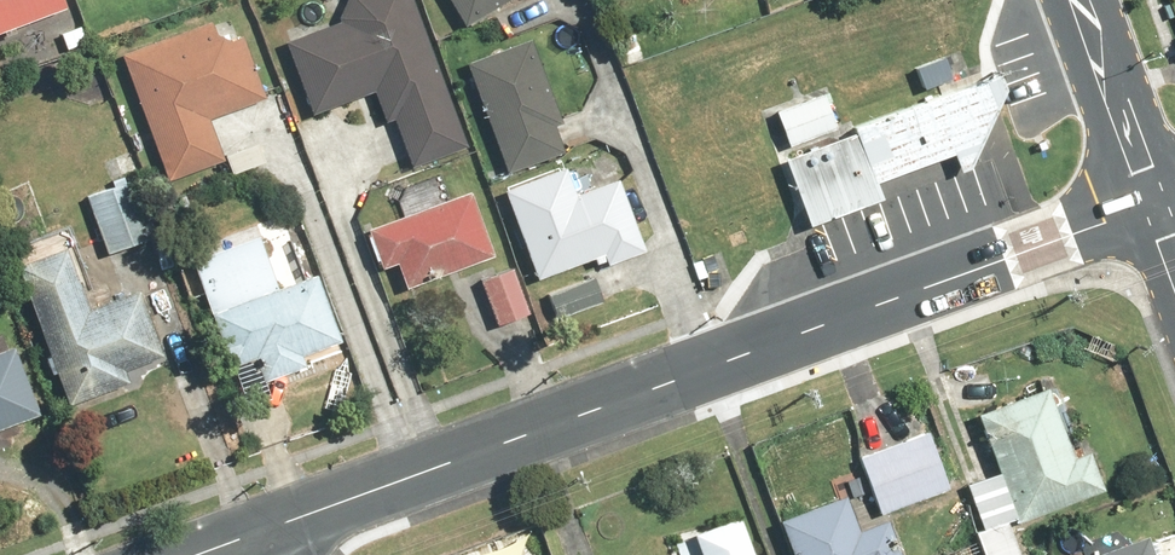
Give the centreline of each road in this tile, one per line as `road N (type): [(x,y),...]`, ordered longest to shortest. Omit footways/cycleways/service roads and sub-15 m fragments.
road 1 (tertiary): [(249,539),(1152,207)]
road 2 (tertiary): [(1152,207),(1102,91),(1079,0)]

